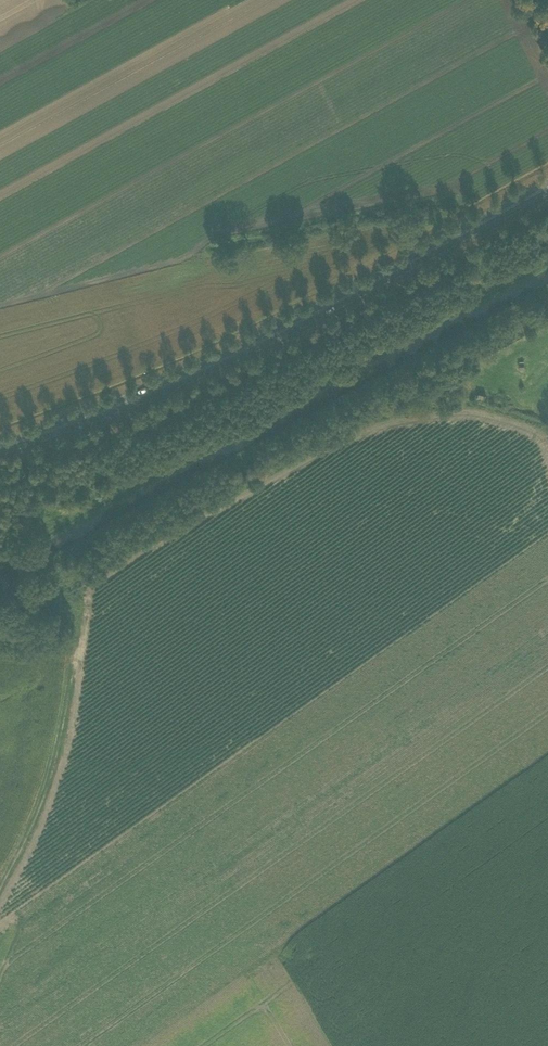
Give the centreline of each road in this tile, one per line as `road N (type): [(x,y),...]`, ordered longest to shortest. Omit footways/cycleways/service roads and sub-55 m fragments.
road 1 (primary): [(0,461),(164,395),(547,186)]
road 2 (track): [(71,656),(60,742),(33,820),(0,880)]

